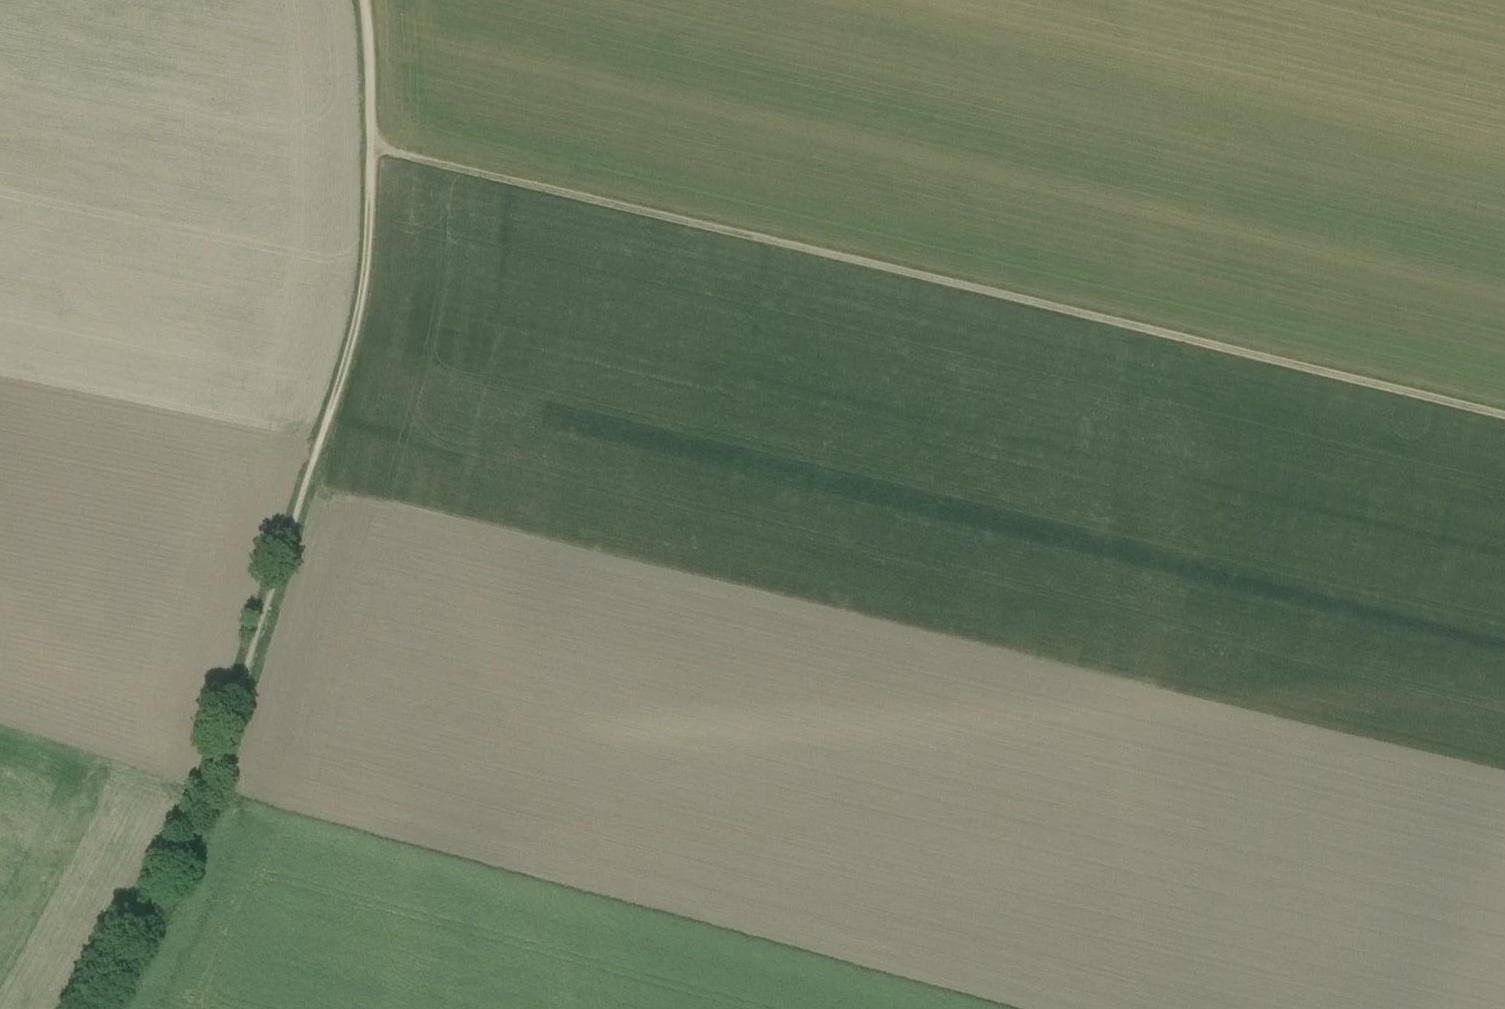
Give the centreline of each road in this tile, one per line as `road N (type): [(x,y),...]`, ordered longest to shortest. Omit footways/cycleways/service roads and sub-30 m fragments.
road 1 (track): [(1504,420),(371,148)]
road 2 (track): [(363,0),(371,148)]

